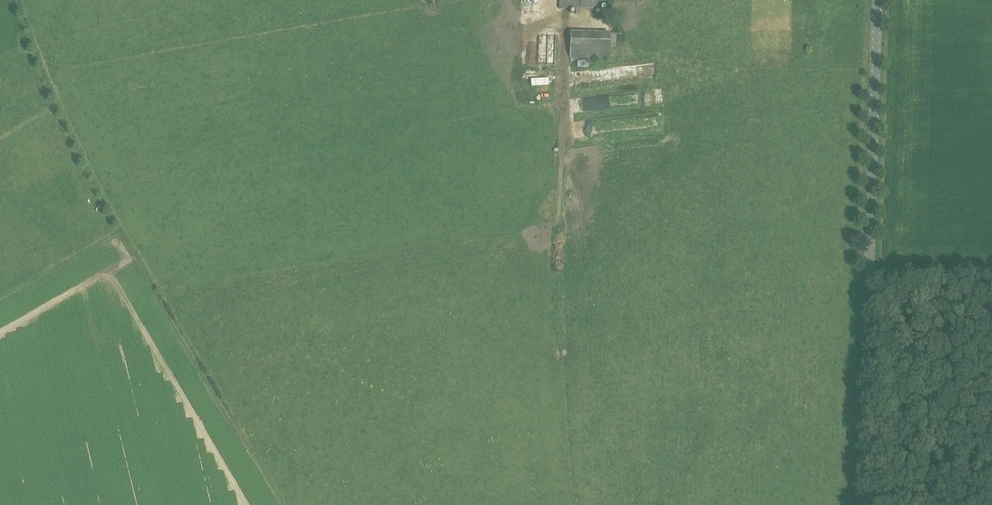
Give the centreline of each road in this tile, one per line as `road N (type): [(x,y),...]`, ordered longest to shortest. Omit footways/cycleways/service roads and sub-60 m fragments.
road 1 (tertiary): [(863,504),(876,0)]

